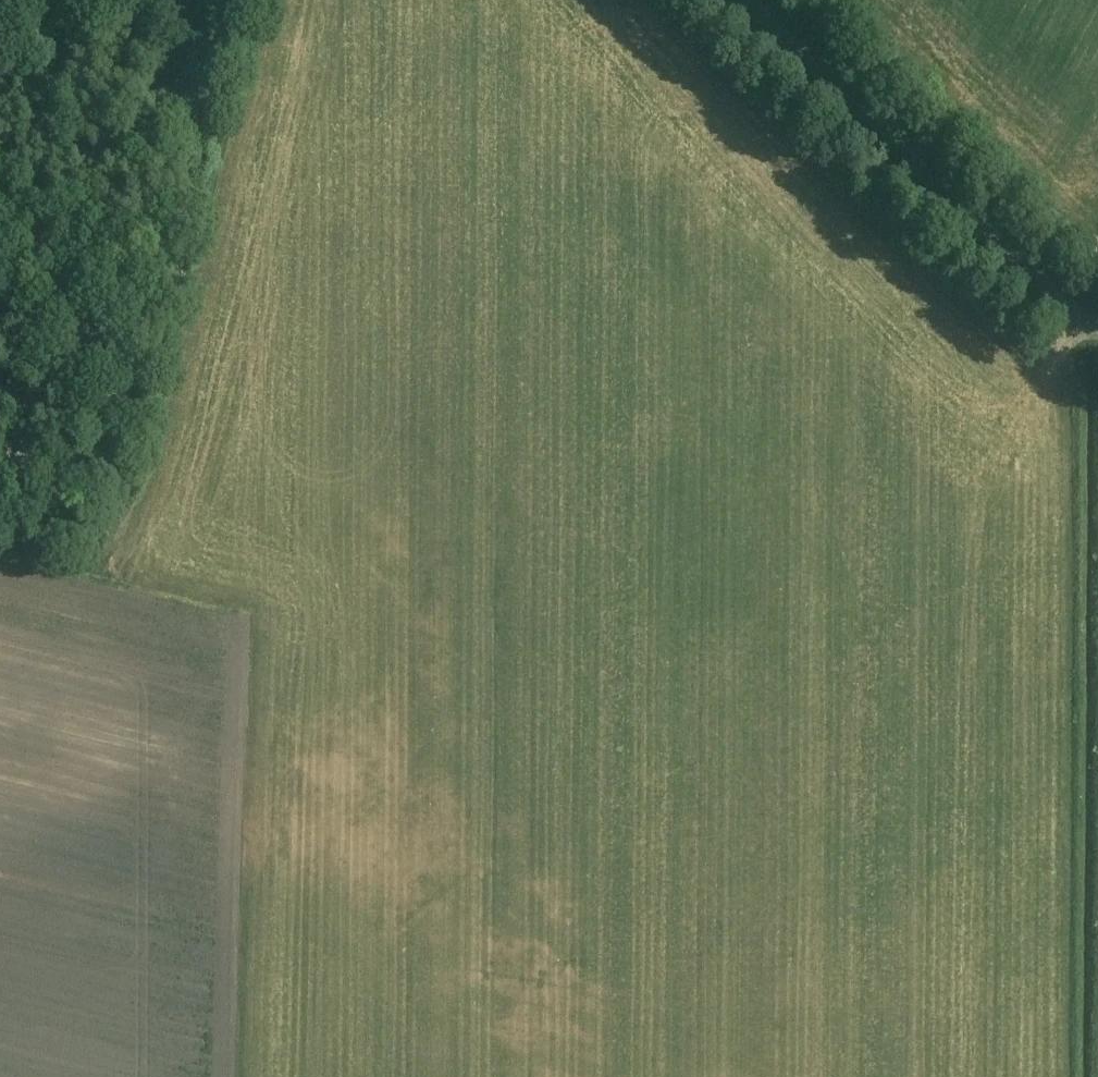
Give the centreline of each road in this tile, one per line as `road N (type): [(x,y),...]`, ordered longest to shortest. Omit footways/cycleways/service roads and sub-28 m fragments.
road 1 (unclassified): [(1097,325),(1051,292),(750,0)]

